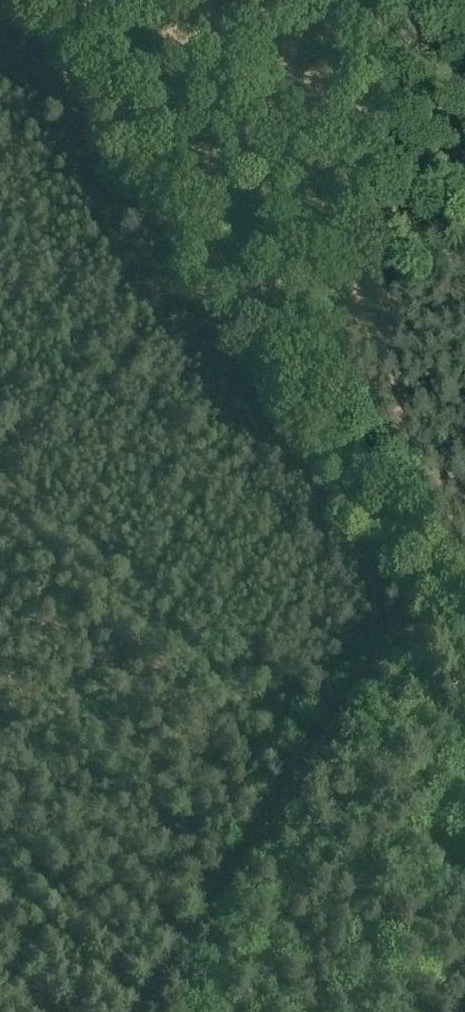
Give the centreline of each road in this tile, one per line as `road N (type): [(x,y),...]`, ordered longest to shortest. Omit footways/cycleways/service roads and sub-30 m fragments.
road 1 (track): [(464,651),(43,0)]
road 2 (track): [(427,593),(160,1011)]

